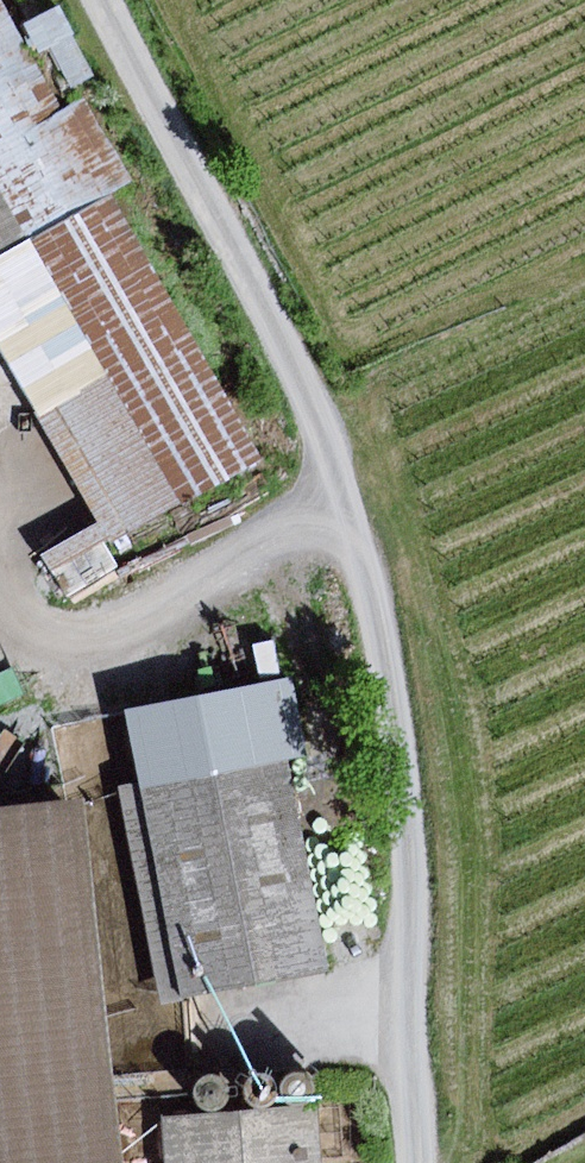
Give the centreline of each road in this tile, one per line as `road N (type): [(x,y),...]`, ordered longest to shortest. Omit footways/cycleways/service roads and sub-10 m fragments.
road 1 (track): [(414,1162),(410,826),(371,598),(318,423),(104,0)]
road 2 (track): [(0,616),(35,632),(106,624),(174,596),(340,493)]

